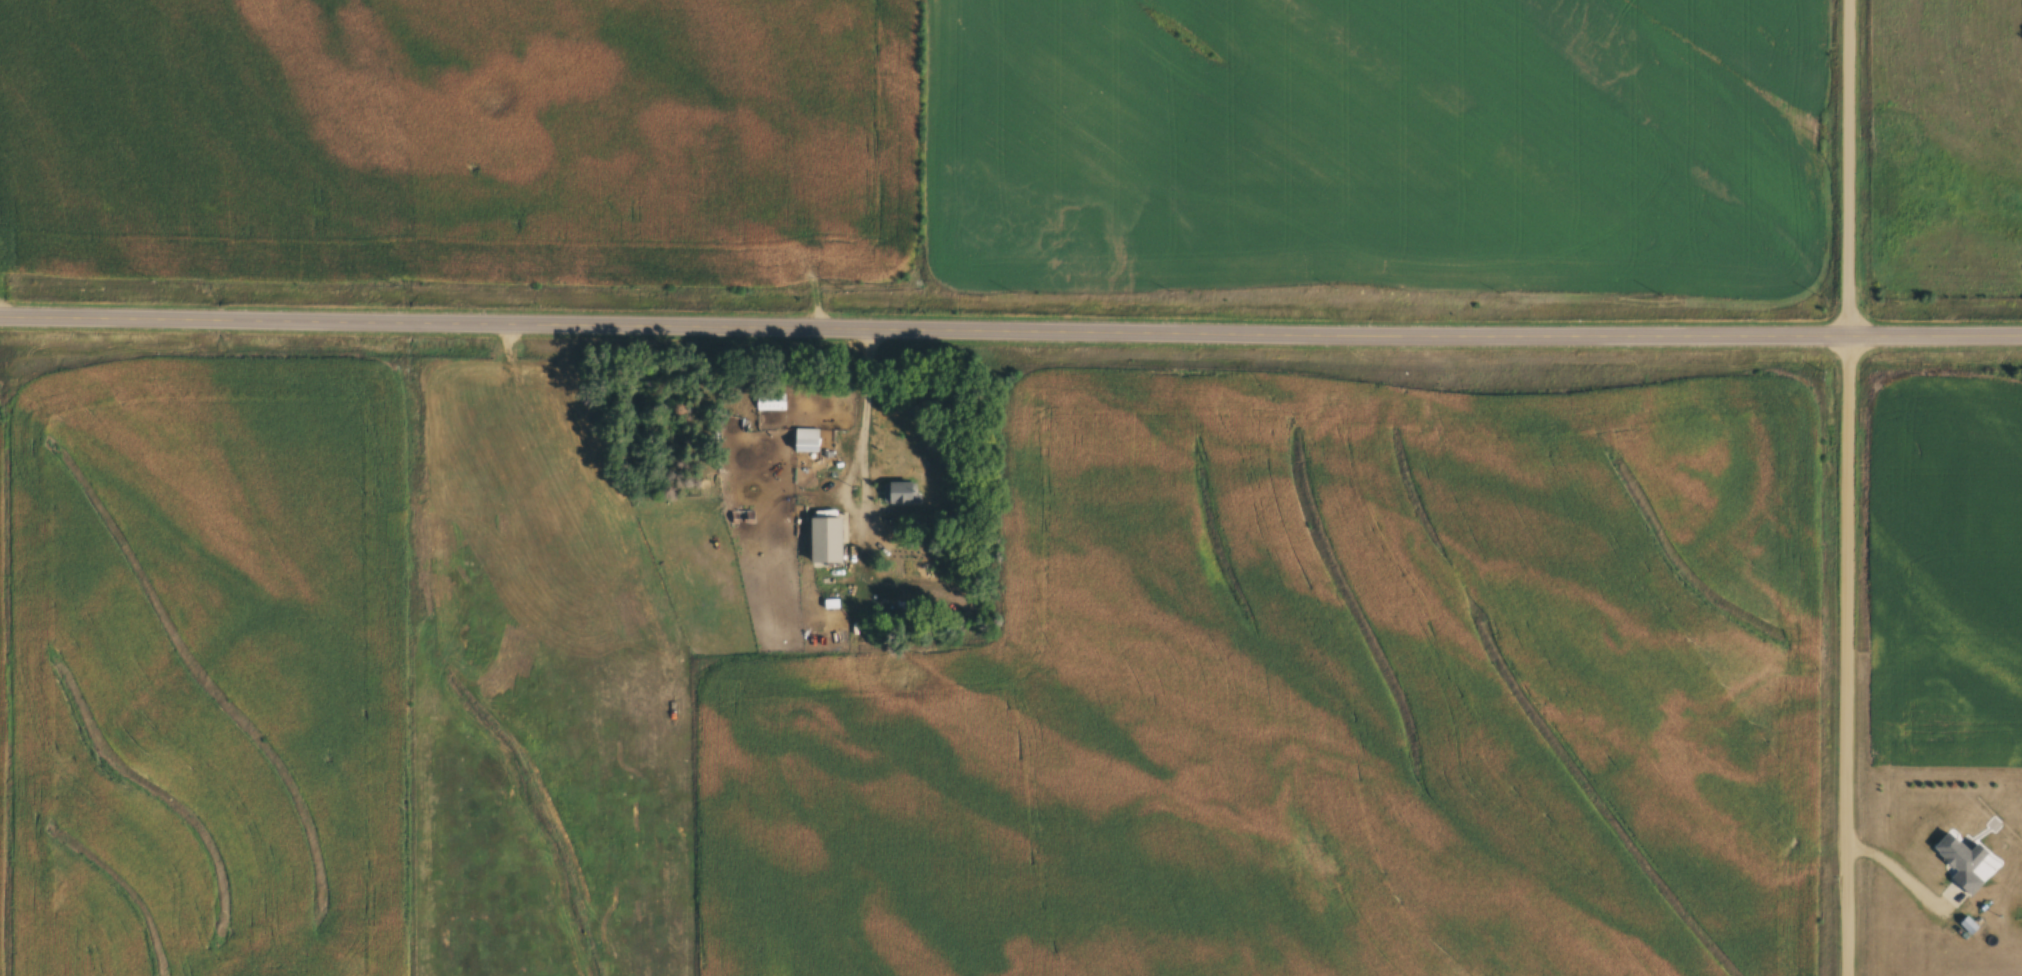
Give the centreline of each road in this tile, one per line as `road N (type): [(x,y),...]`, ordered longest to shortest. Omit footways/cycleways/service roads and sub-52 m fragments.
road 1 (secondary): [(2021,337),(0,320)]
road 2 (residential): [(1847,975),(1847,0)]

